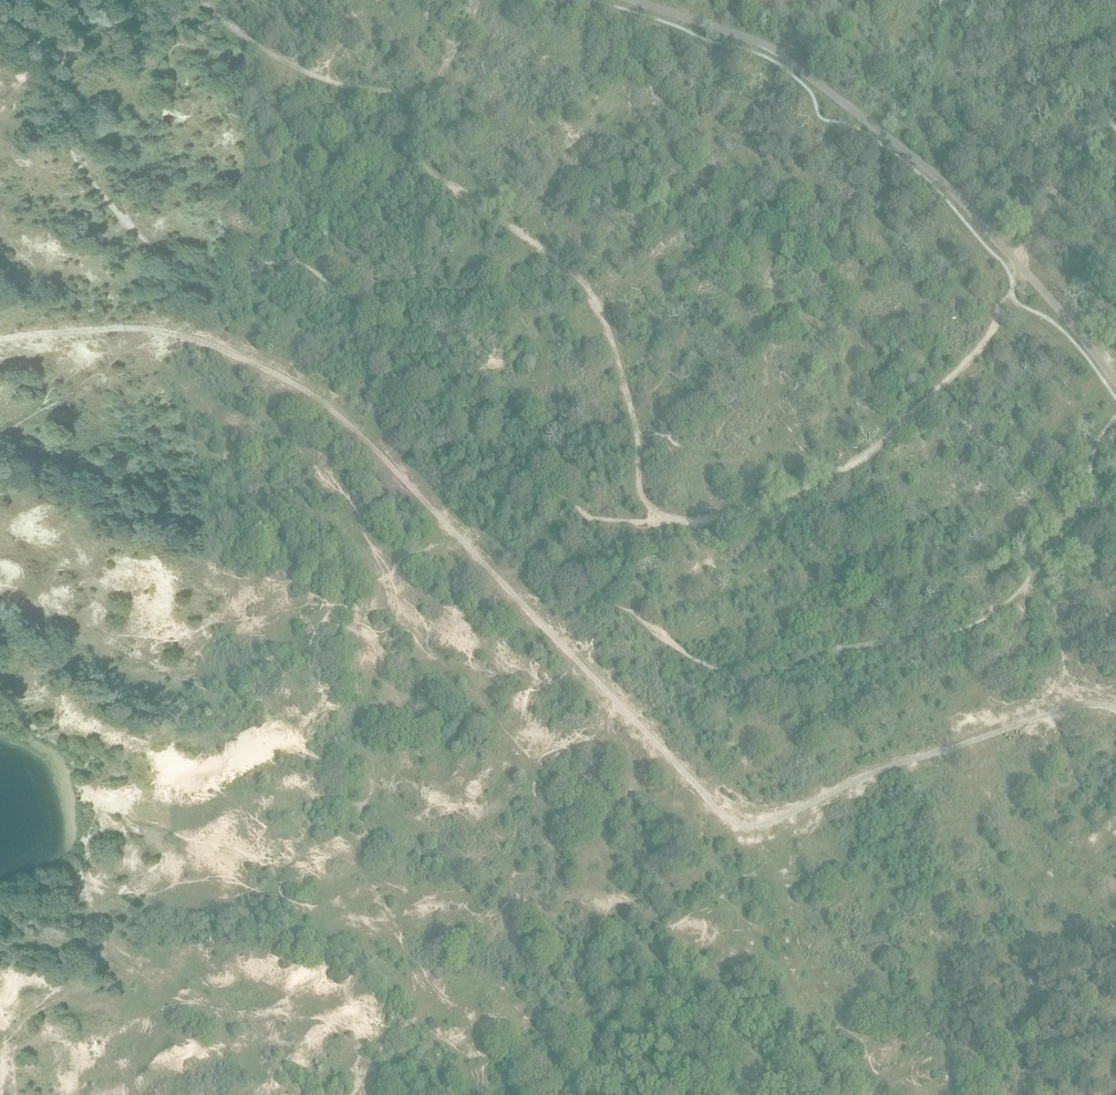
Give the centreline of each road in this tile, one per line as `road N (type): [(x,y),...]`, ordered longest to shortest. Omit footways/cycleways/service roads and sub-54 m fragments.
road 1 (track): [(0,344),(115,322),(217,328),(337,412),(717,806),(747,823),(1052,696),(1115,697)]
road 2 (track): [(202,0),(242,36),(308,72),(419,99),(414,144),(428,170),(580,276),(602,310),(627,393),(638,489),(664,517),(722,518),(852,464),(938,390),(1011,297)]
road 3 (track): [(1011,297),(1048,199),(1061,182),(1115,161)]

